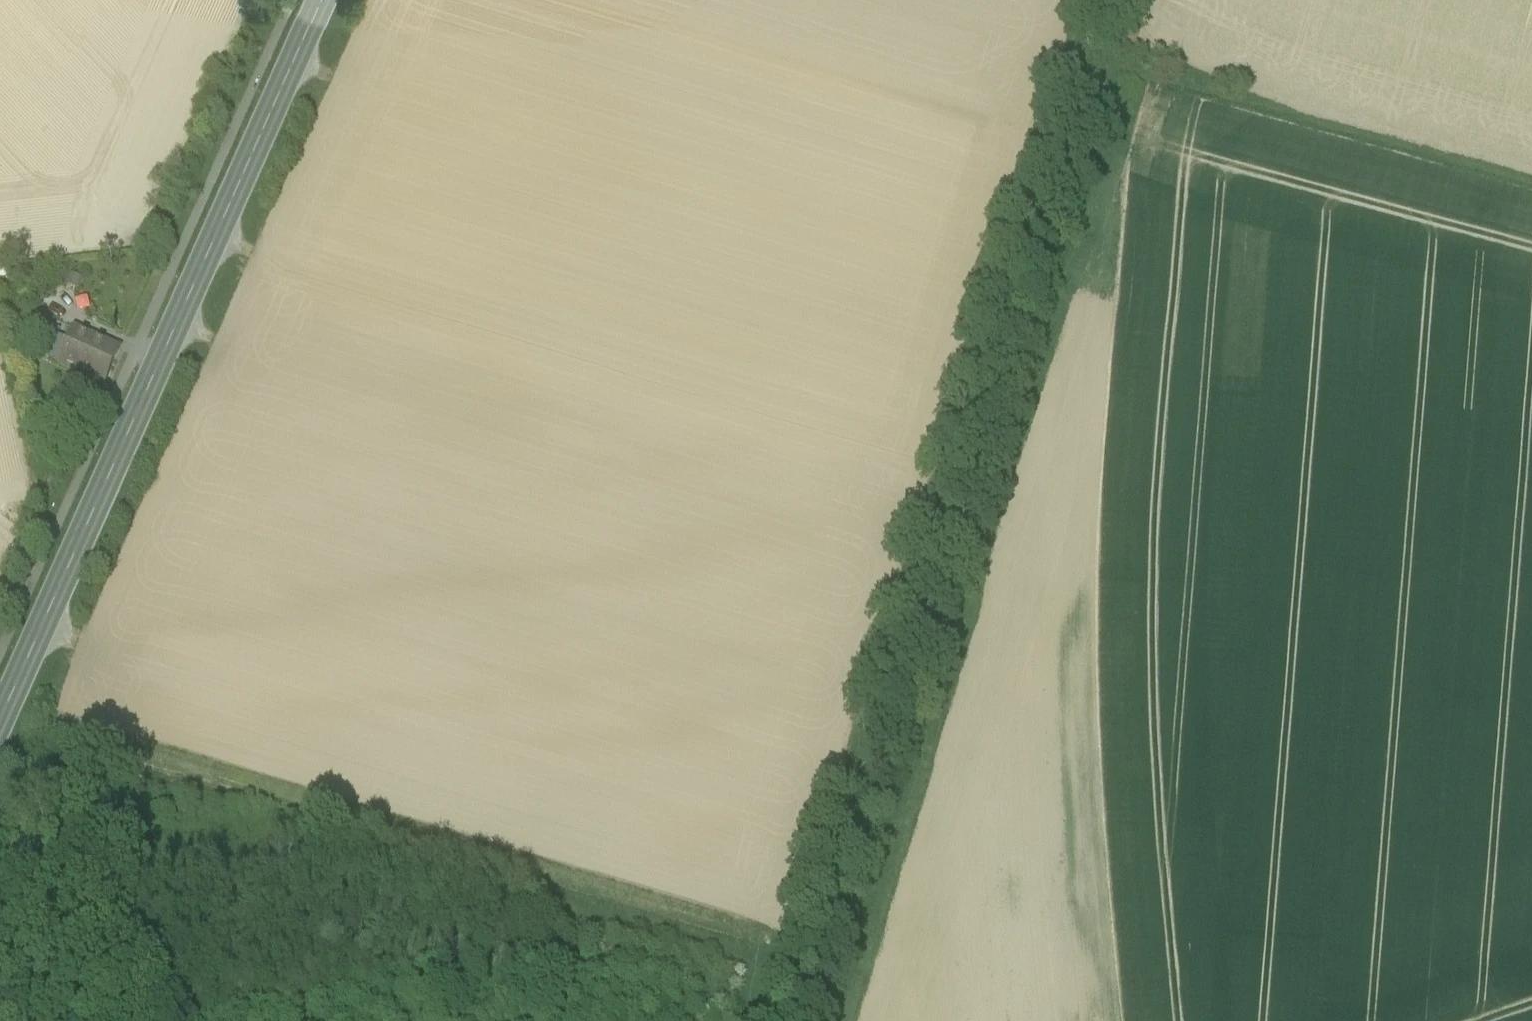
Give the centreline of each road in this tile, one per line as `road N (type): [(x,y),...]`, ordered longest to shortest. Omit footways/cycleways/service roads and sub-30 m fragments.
road 1 (primary): [(0,720),(322,0)]

